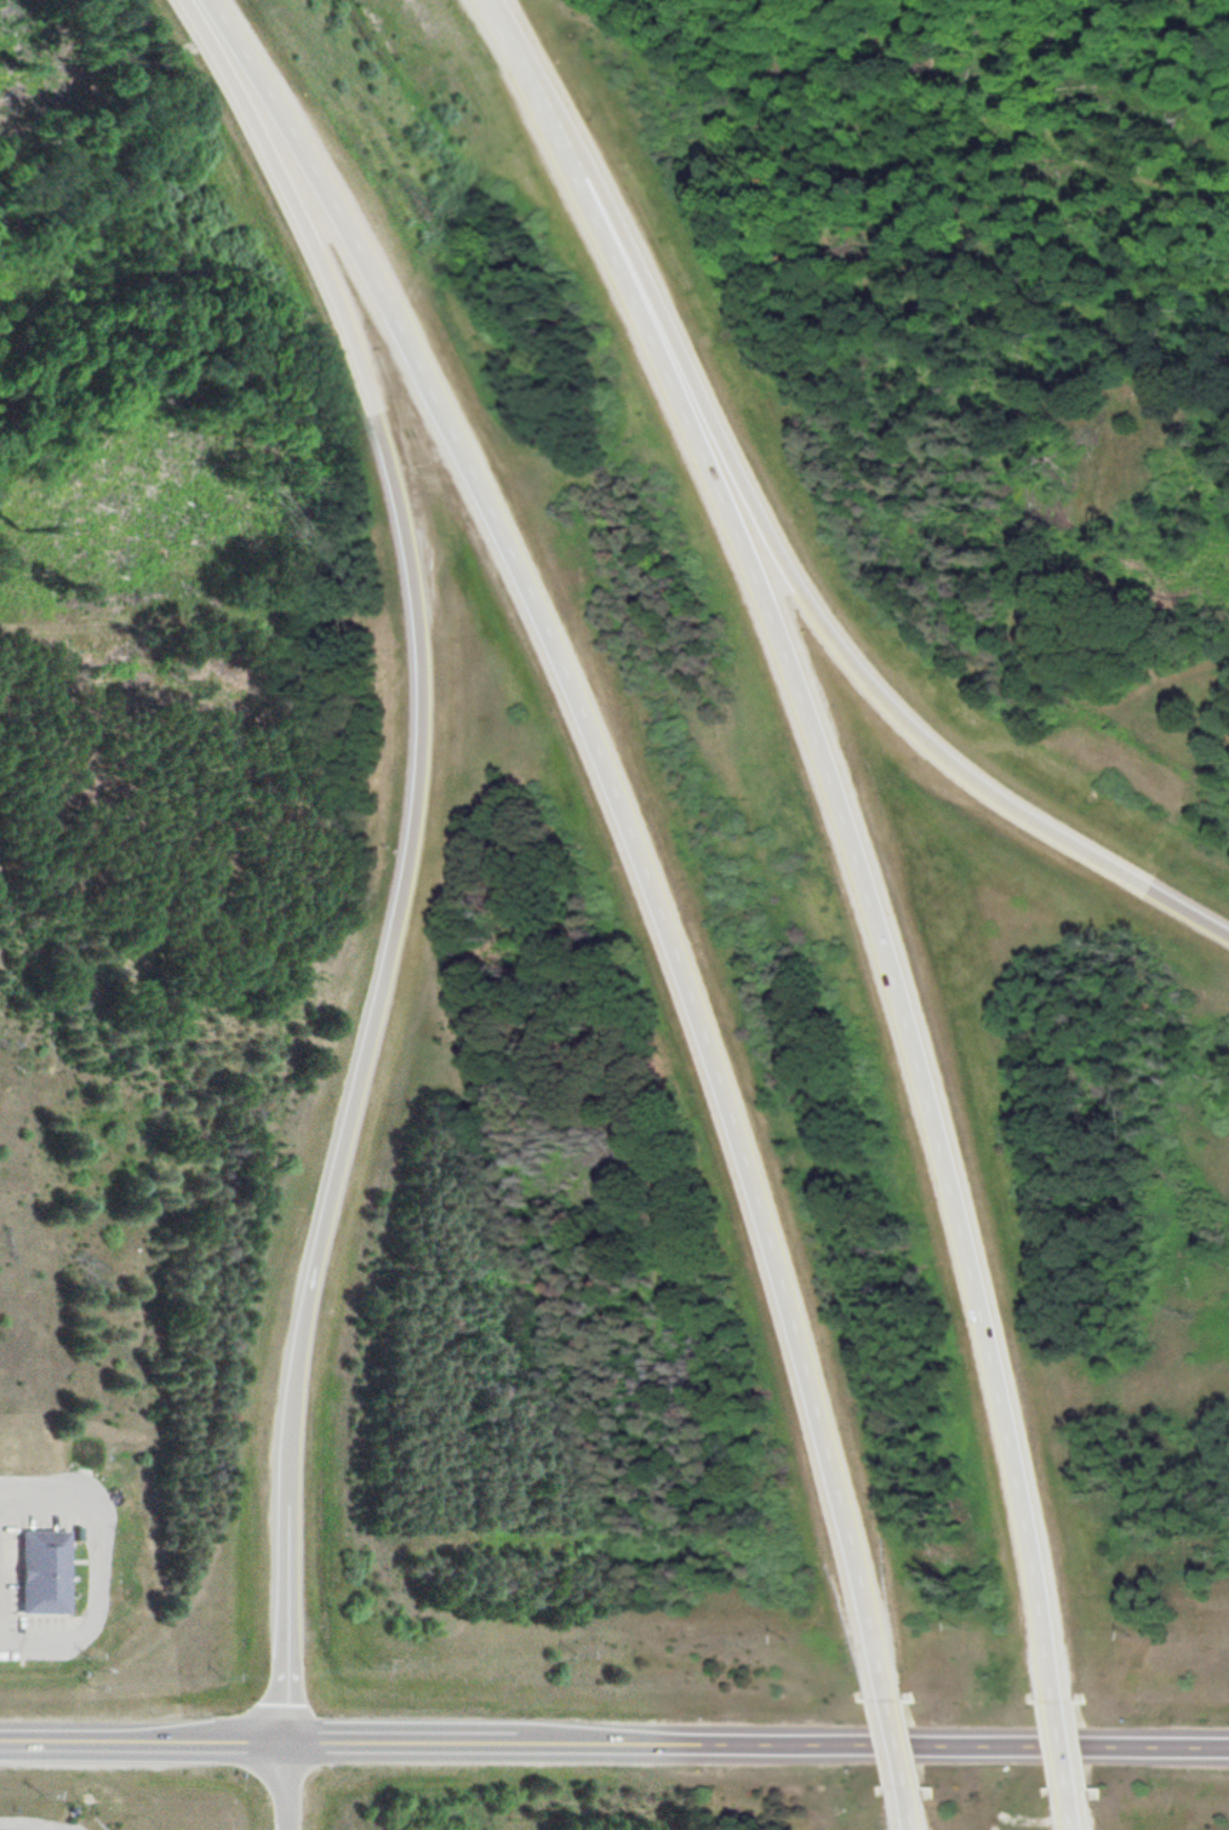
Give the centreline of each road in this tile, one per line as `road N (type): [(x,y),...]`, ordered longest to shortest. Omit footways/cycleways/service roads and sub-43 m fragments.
road 1 (motorway): [(199,0),(322,190),(514,553),(617,805),(690,990),(771,1253),(880,1692)]
road 2 (motorway): [(169,0),(313,247),(372,404),(406,593),(404,747),(391,854),(280,1353),(270,1481),(276,1745)]
road 3 (motorway): [(1051,1680),(977,1316),(925,1108),(871,913),(795,685),(642,301),(487,0)]
road 4 (primary): [(1228,1750),(276,1745)]
road 5 (motorway): [(1228,923),(989,783),(896,707),(777,557),(642,301)]
road 6 (primary): [(276,1745),(0,1741)]
road 7 (track): [(0,632),(78,606),(199,586)]
road 8 (motorway): [(1069,1803),(1051,1680)]

